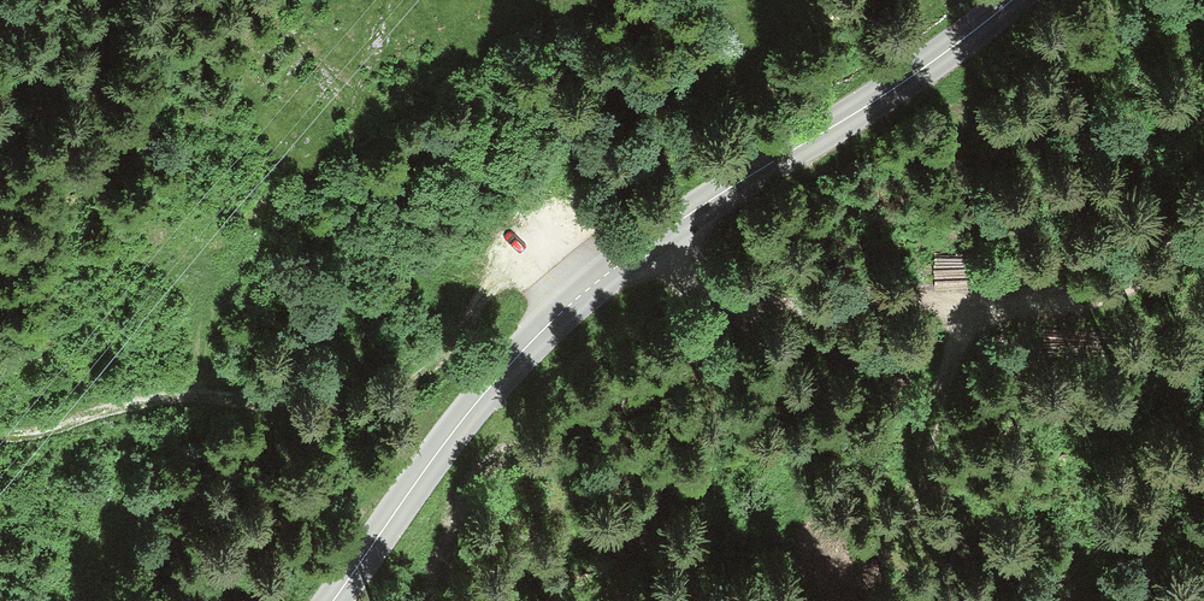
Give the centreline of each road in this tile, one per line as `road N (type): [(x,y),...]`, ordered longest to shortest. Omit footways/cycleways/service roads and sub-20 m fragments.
road 1 (secondary): [(334,600),(473,414),(586,296),(654,241),(863,114),(1017,0)]
road 2 (track): [(586,296),(922,293),(1171,244),(1203,229)]
road 3 (track): [(586,296),(390,336),(95,413),(0,422)]

